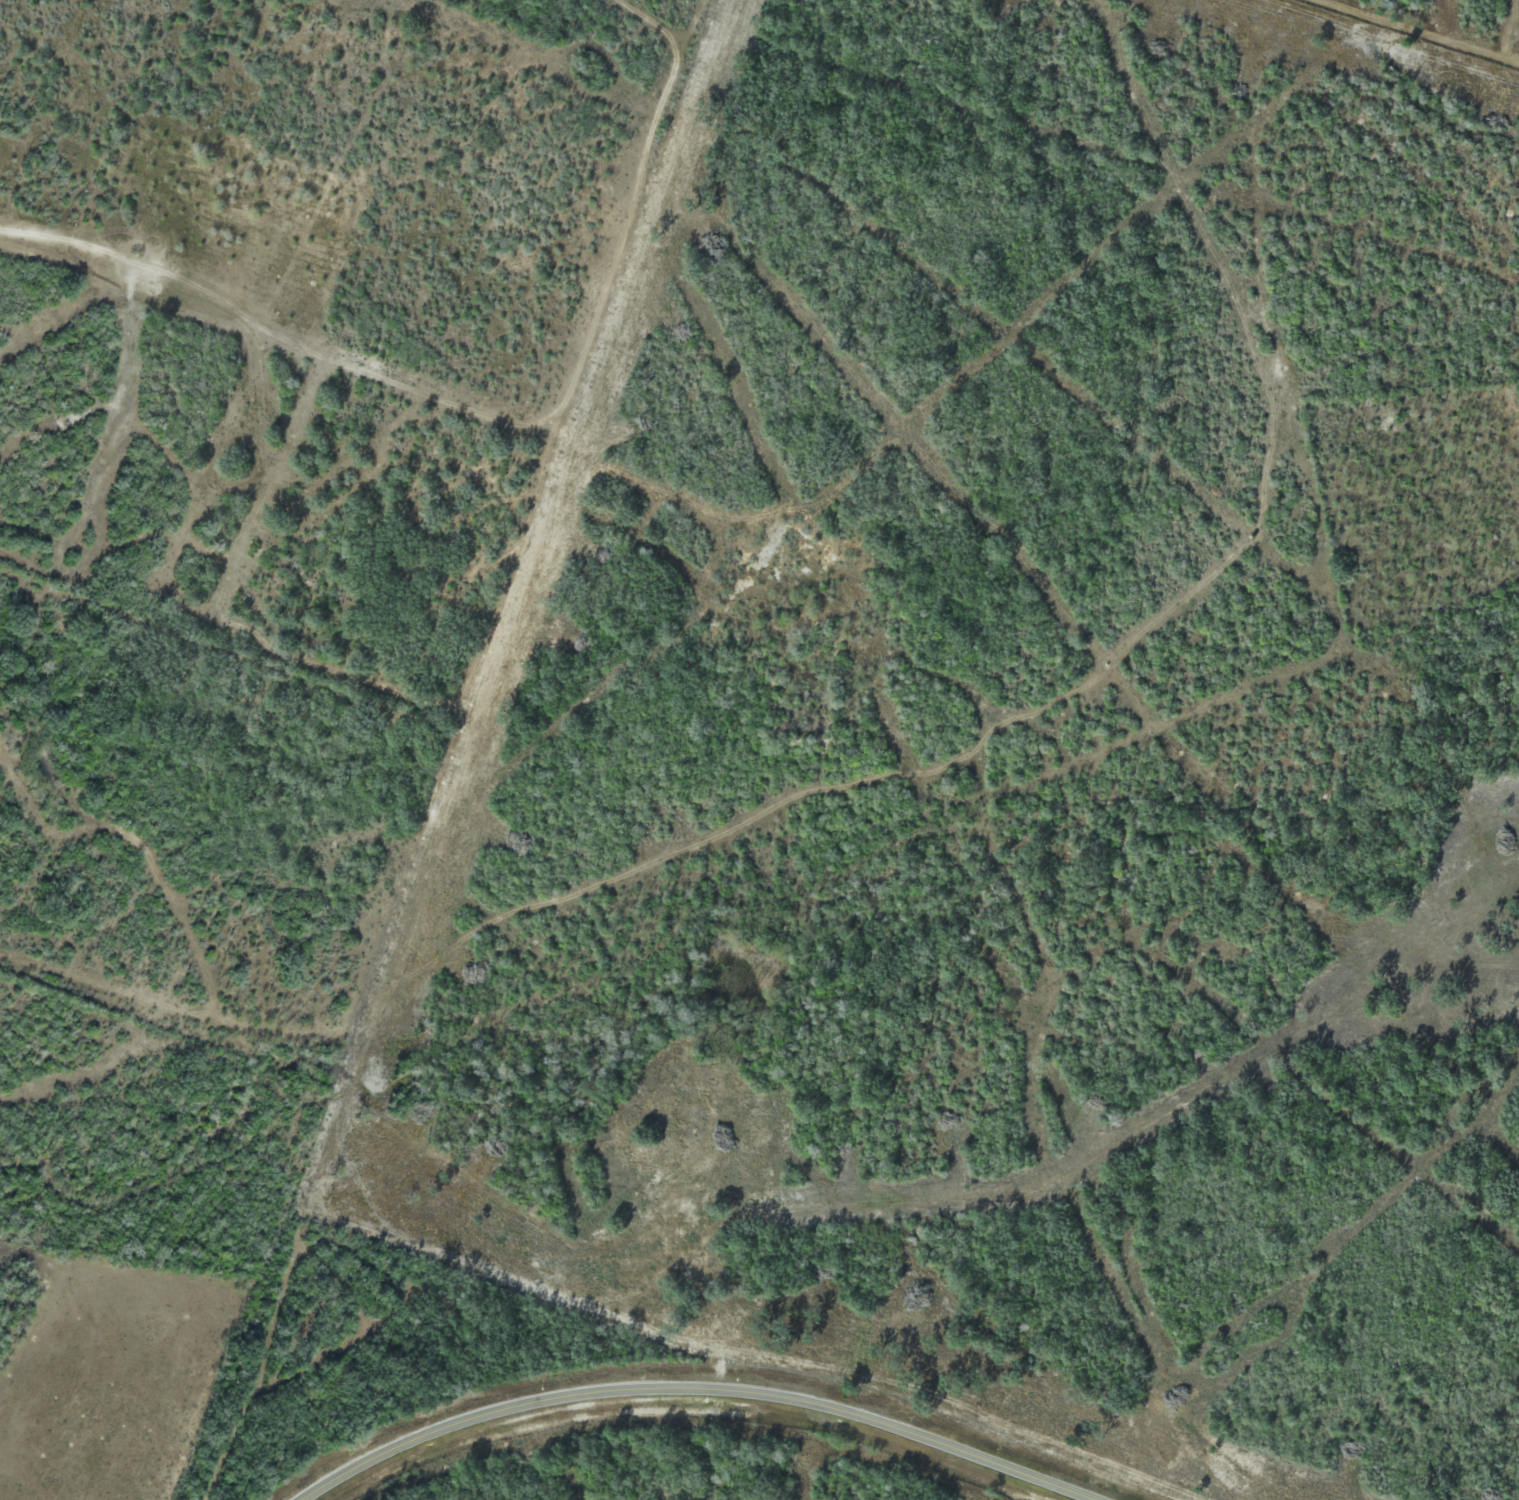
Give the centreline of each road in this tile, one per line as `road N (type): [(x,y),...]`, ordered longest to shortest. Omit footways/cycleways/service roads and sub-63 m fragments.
road 1 (tertiary): [(1093,1499),(888,1425),(696,1389),(579,1399),(442,1426),(313,1499)]

